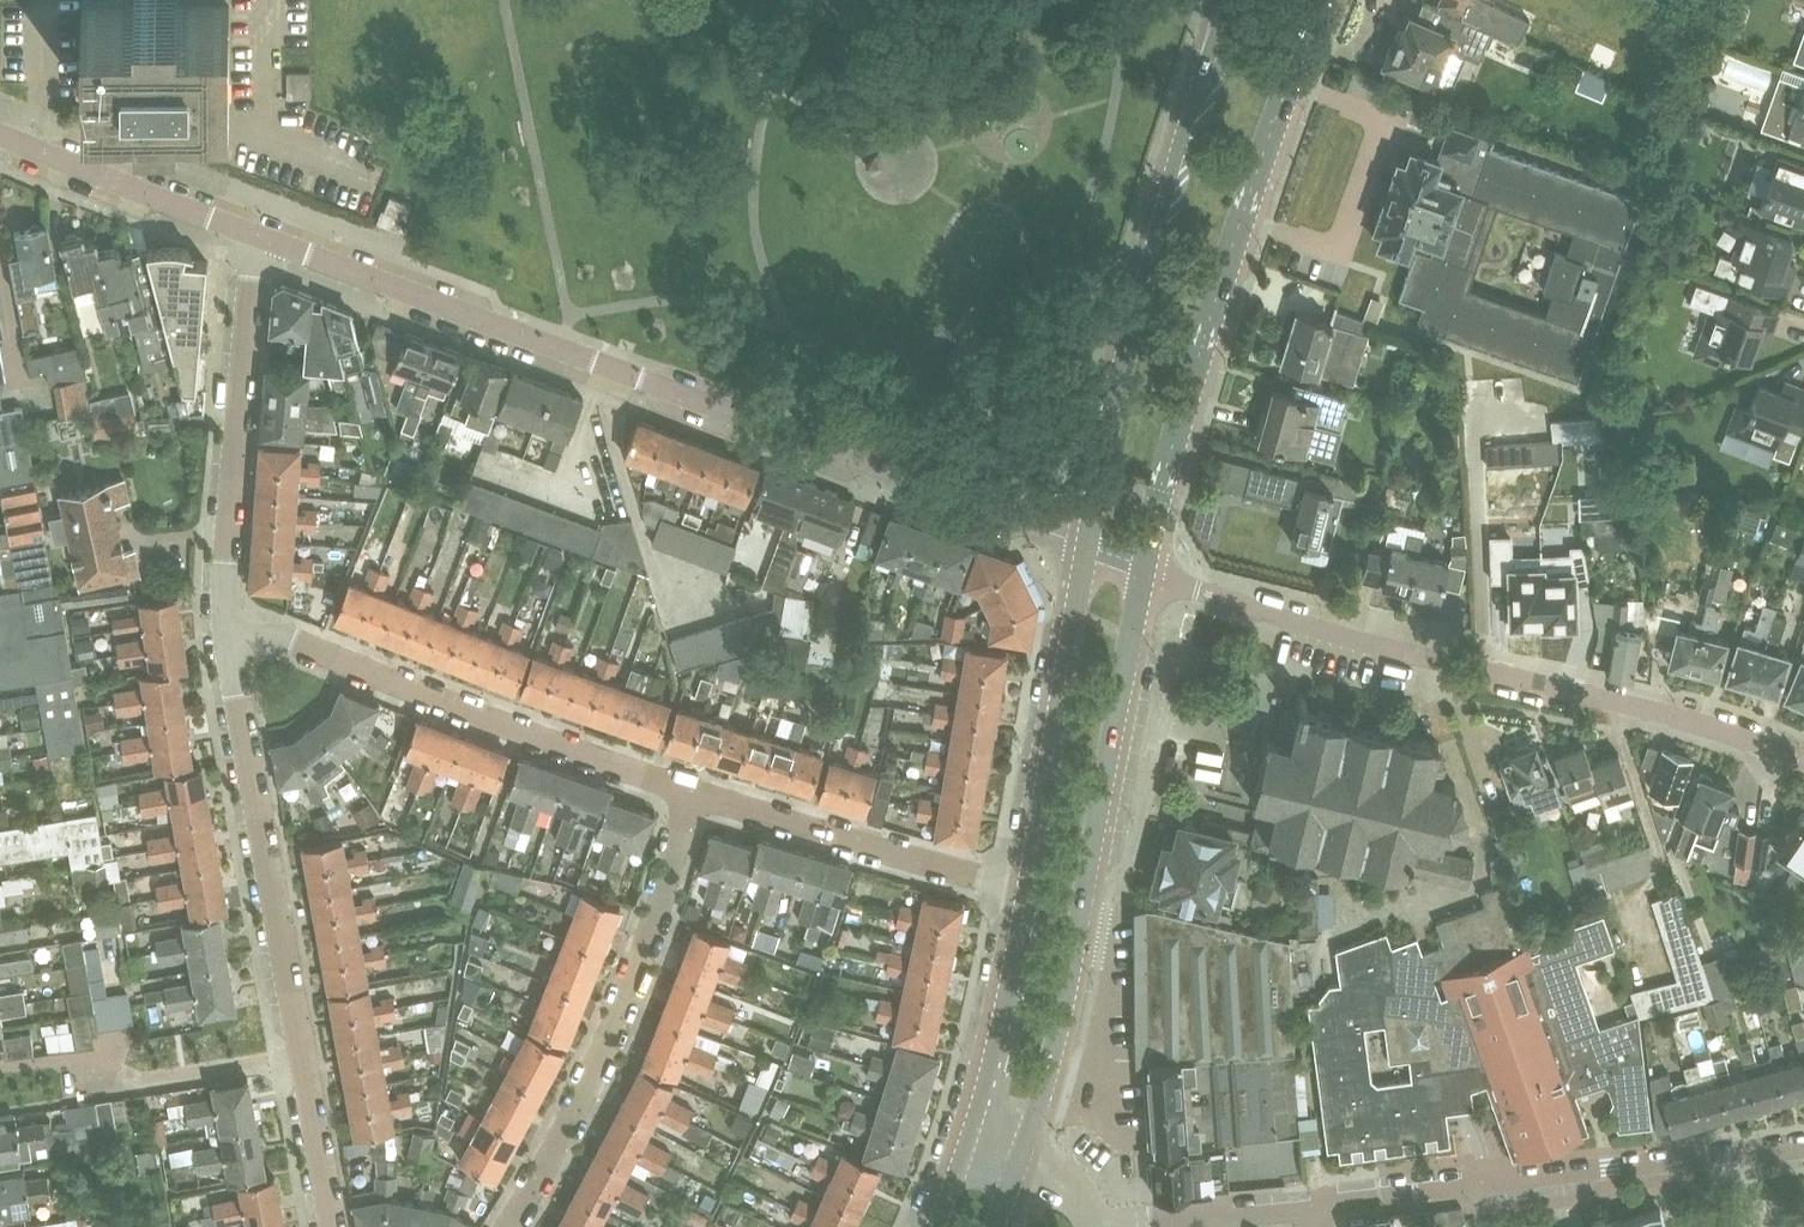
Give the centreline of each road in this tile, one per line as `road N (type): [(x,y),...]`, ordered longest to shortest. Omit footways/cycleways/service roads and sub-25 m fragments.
road 1 (residential): [(1087,546),(256,234)]
road 2 (residential): [(1803,766),(1691,720),(1351,639),(1144,573)]
road 3 (residential): [(333,1226),(227,625)]
road 4 (primary): [(1144,573),(1220,291),(1323,0)]
road 5 (primary): [(1023,1157),(1066,994),(1144,573)]
road 6 (primary): [(1238,0),(1169,184),(1087,546)]
road 7 (residential): [(697,797),(227,625)]
road 8 (residential): [(1803,1149),(1314,1205)]
road 9 (residential): [(697,797),(633,983),(540,1180),(509,1226)]
road 10 (residential): [(227,625),(256,234)]
road 11 (primary): [(1087,546),(1028,893)]
road 12 (residential): [(1028,893),(697,797)]
road 13 (residential): [(256,234),(0,133)]
road 14 (primary): [(1028,893),(969,1140)]
road 15 (residential): [(1314,1205),(1091,1225)]

